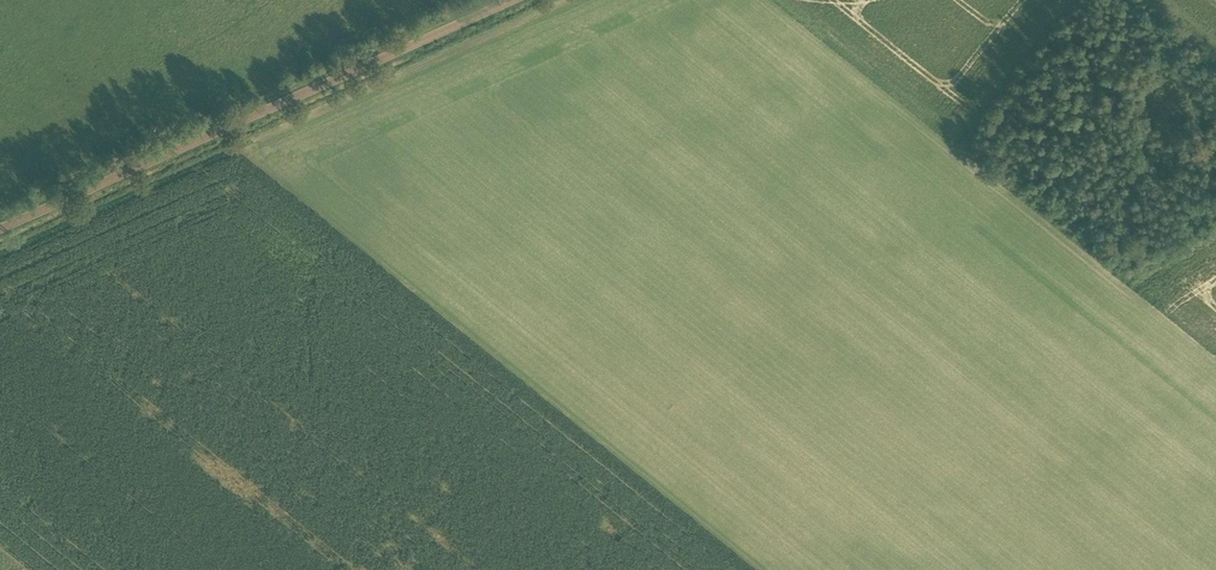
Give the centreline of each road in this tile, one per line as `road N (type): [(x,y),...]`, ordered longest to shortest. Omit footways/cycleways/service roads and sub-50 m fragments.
road 1 (unclassified): [(0,229),(511,0)]

